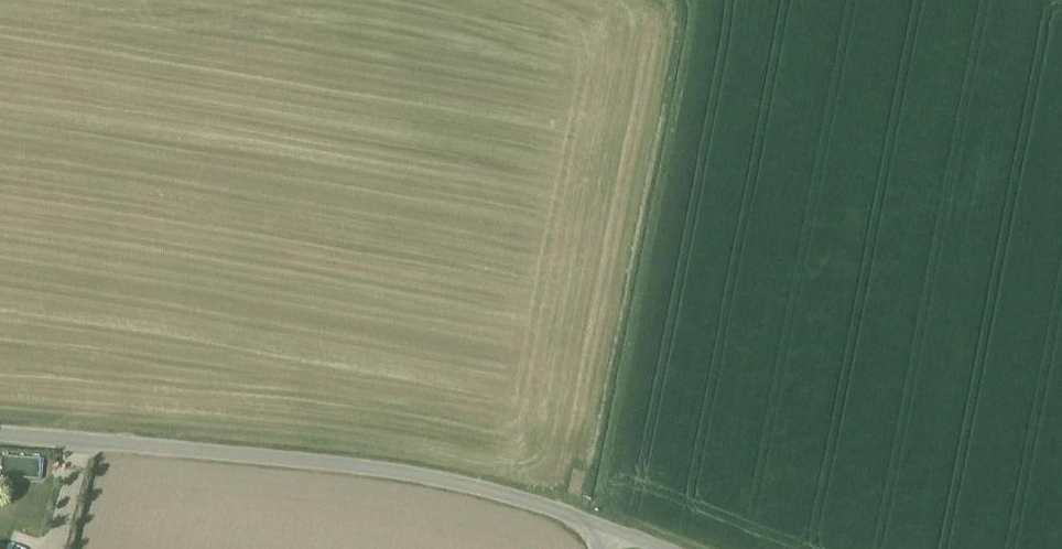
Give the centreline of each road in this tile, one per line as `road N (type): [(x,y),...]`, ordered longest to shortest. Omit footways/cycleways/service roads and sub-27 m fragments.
road 1 (unclassified): [(0,438),(328,466),(487,490),(601,527)]

